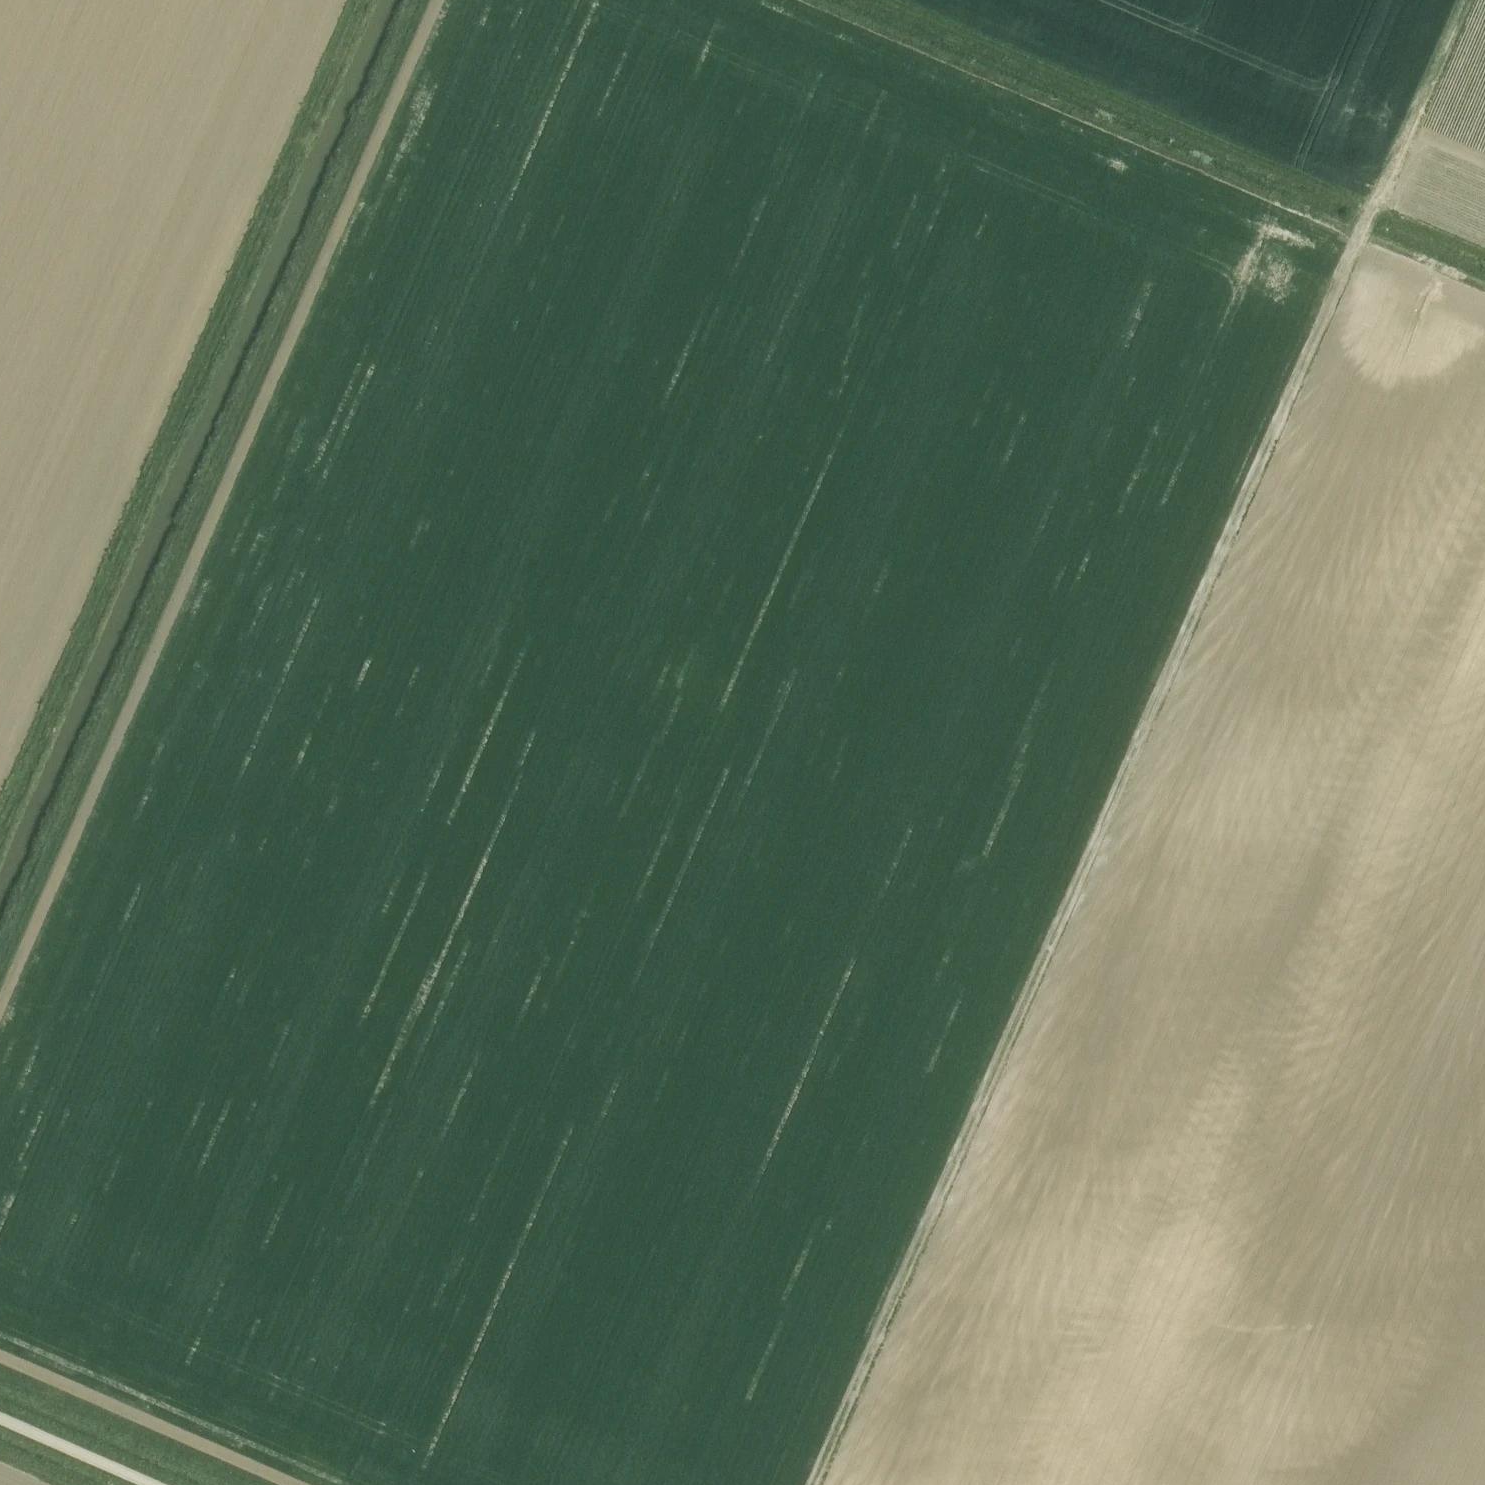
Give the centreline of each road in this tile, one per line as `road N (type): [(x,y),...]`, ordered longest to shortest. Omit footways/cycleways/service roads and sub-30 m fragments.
road 1 (unclassified): [(150,1484),(0,1420)]

